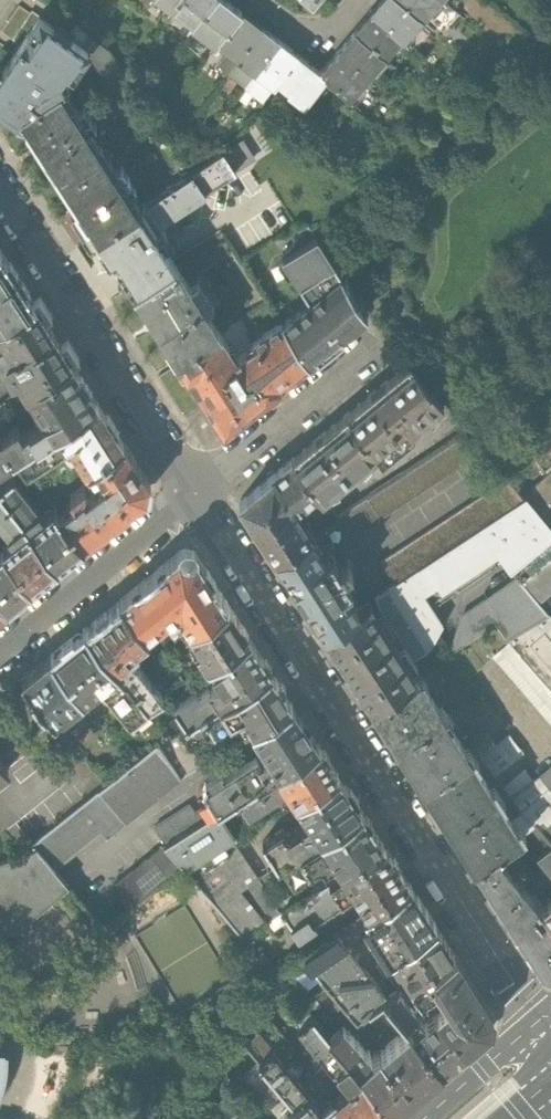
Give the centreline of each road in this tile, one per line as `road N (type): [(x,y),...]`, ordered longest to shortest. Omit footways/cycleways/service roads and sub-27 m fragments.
road 1 (residential): [(550,1039),(196,494)]
road 2 (residential): [(196,494),(0,193)]
road 3 (residential): [(196,494),(0,652)]
road 4 (residential): [(376,348),(196,494)]
road 5 (primary): [(550,1046),(484,1065),(423,1118)]
road 6 (residential): [(360,0),(317,29),(282,20),(255,0)]

